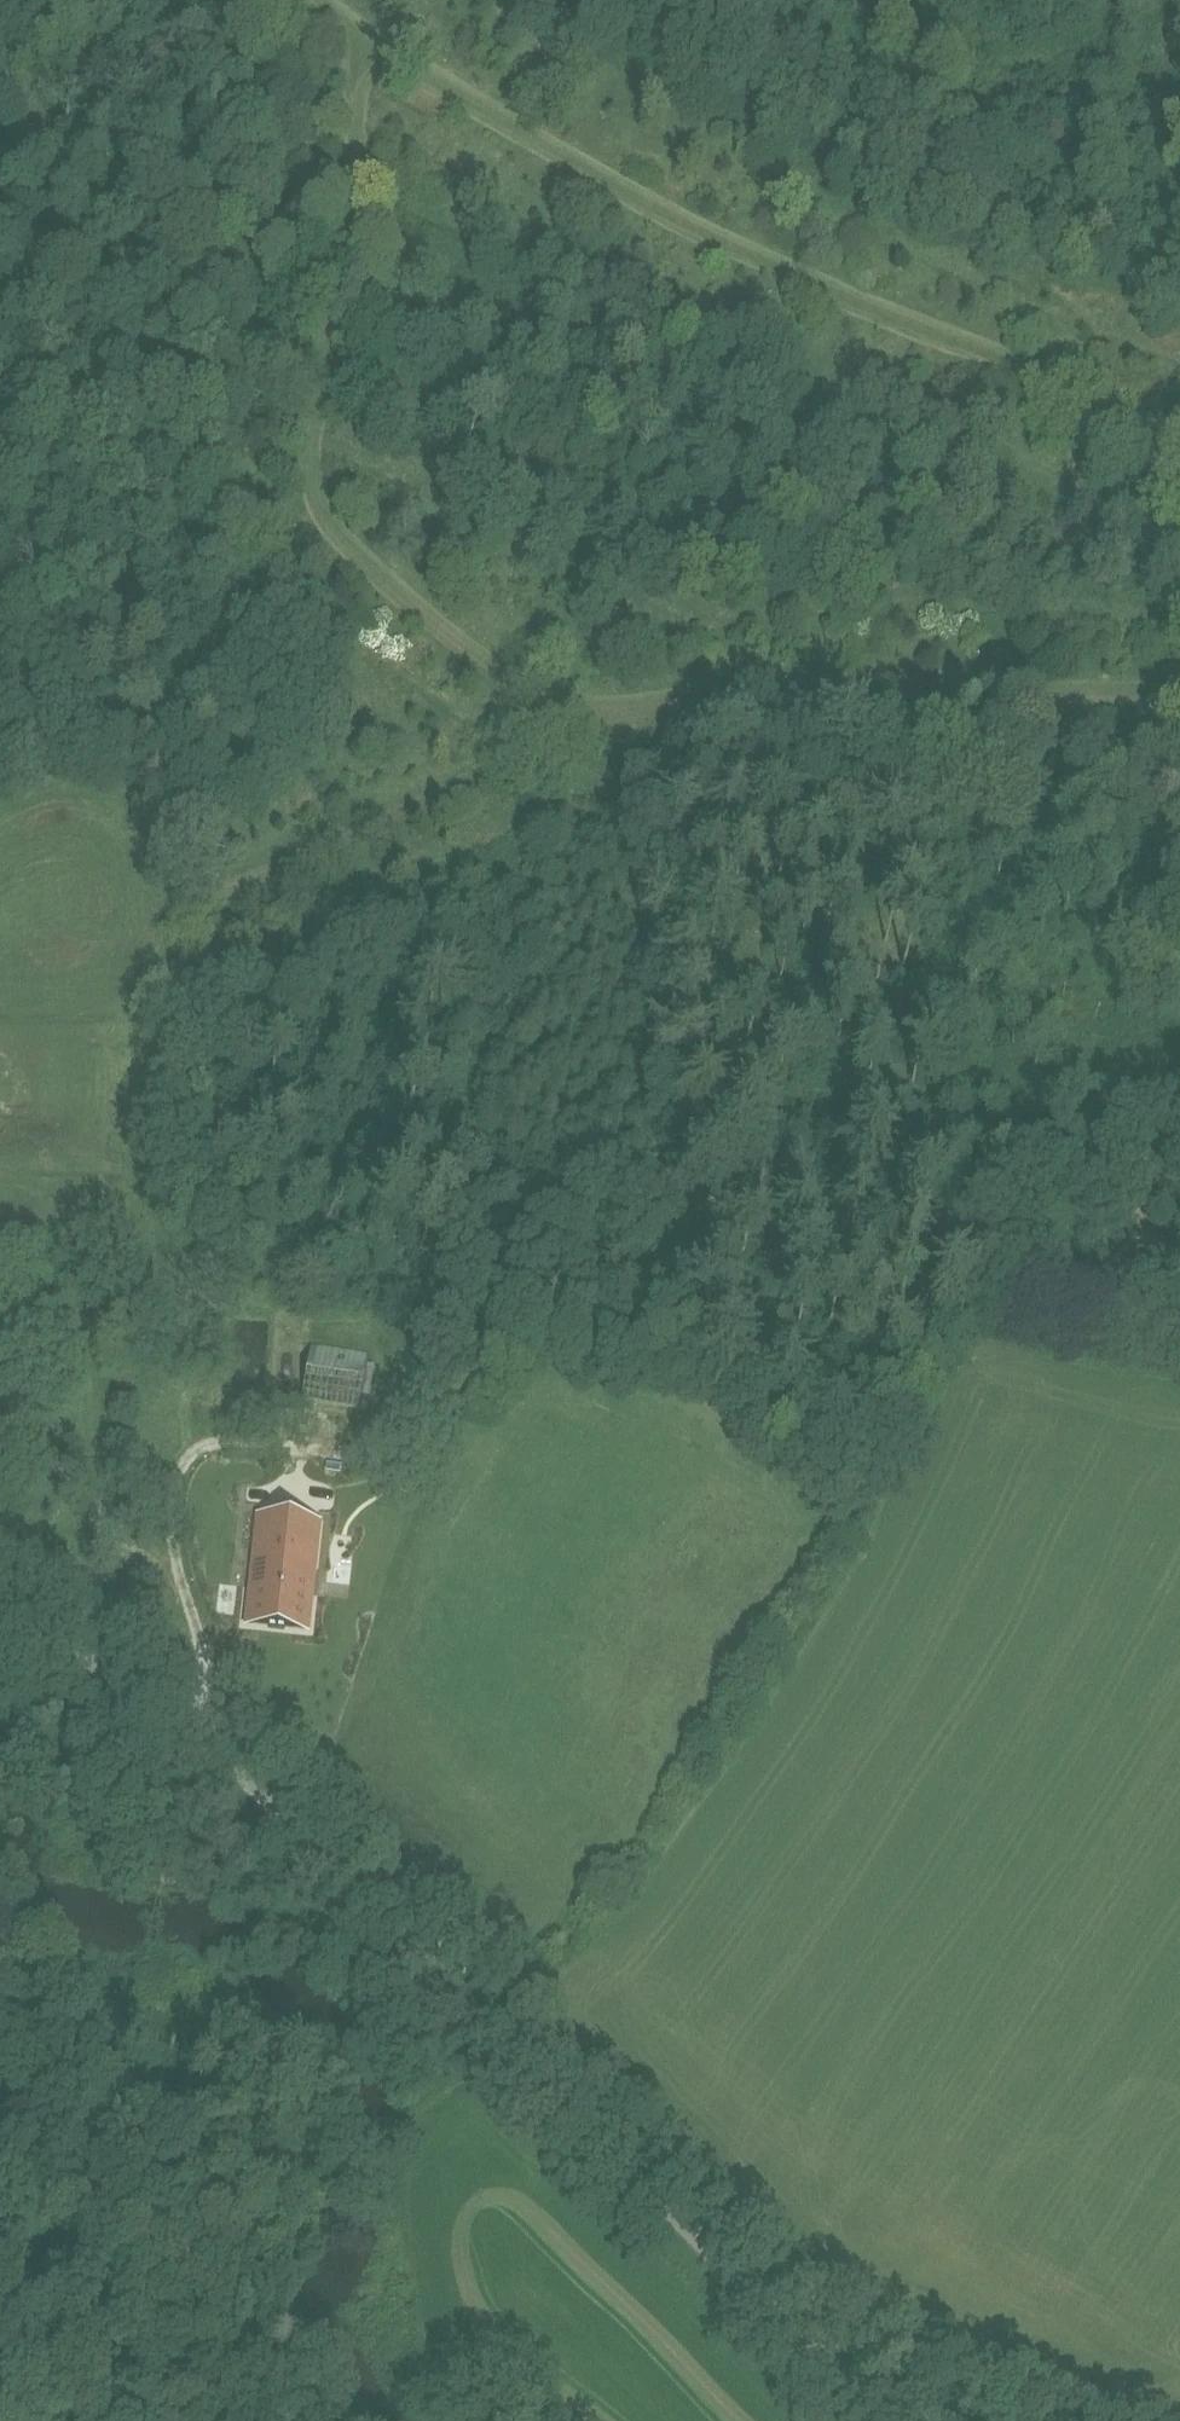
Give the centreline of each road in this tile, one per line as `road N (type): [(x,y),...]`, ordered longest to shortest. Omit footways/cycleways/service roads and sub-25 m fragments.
road 1 (unclassified): [(934,2420),(875,2394),(803,2340),(176,1709),(136,1677),(0,1622)]
road 2 (track): [(347,263),(313,411),(325,525),(548,718),(828,687),(1047,688),(1179,700)]
road 3 (track): [(1179,436),(621,193),(387,41),(354,33),(325,0)]
road 4 (track): [(354,33),(347,263)]

